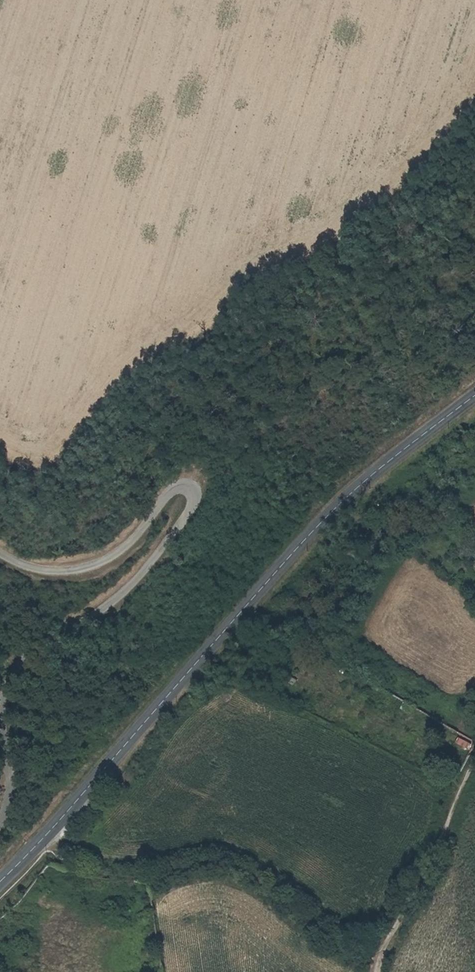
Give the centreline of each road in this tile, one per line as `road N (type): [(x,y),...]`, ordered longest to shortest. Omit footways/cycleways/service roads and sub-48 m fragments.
road 1 (secondary): [(474,393),(322,520),(0,880)]
road 2 (unclassified): [(0,553),(59,573),(87,571),(172,491),(193,487),(200,508),(122,594),(38,642),(10,679),(1,704),(10,786),(0,818)]
road 3 (track): [(379,962),(474,760)]

